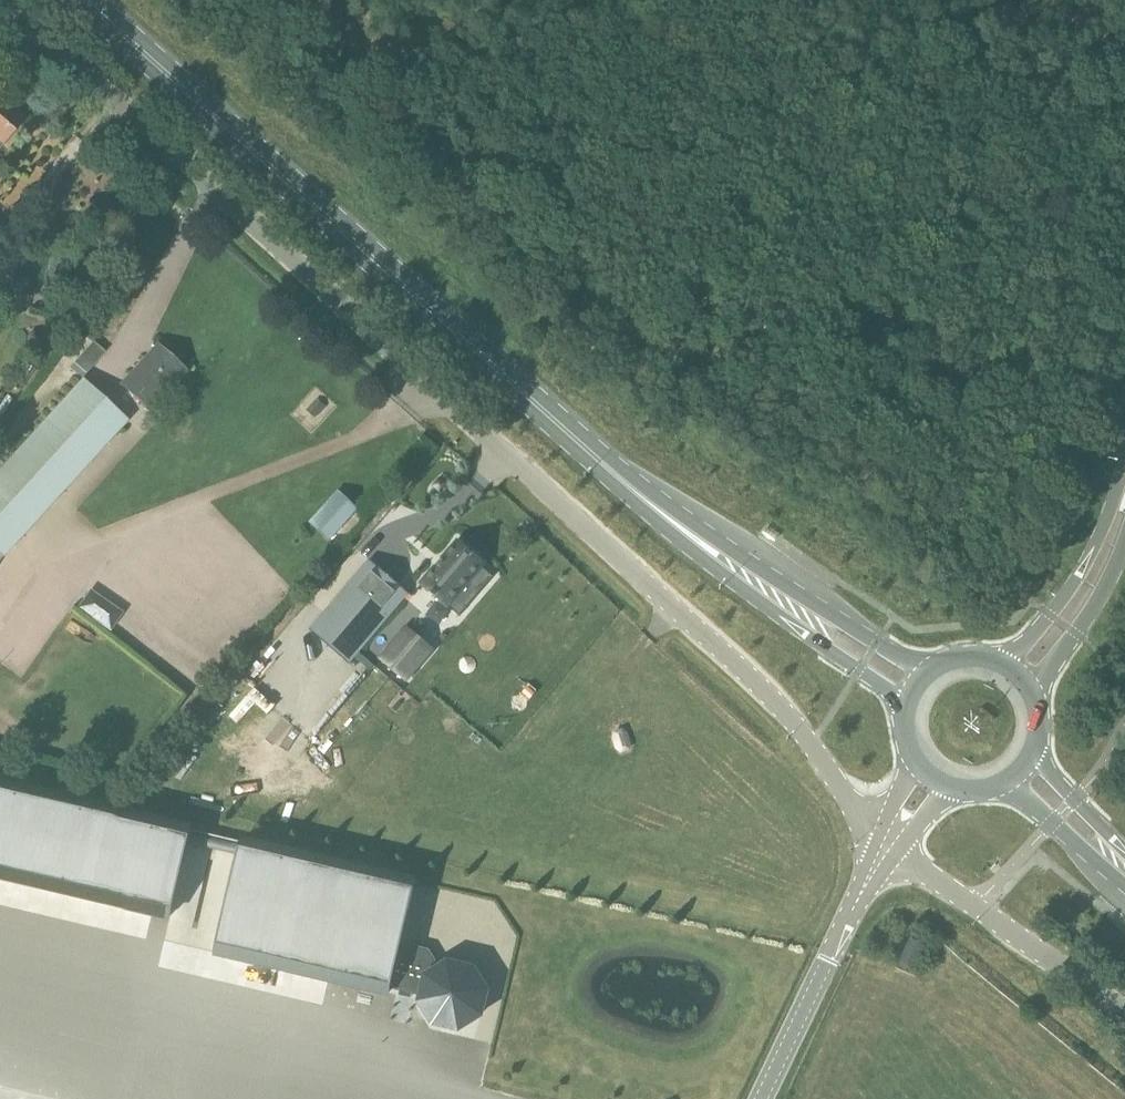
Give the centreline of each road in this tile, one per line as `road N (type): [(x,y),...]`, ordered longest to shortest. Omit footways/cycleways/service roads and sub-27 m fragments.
road 1 (unclassified): [(890,845),(799,729),(711,640),(0,0)]
road 2 (primary): [(583,444),(86,0)]
road 3 (primary): [(583,444),(654,522),(907,704)]
road 4 (primary): [(931,670),(739,557),(583,444)]
road 5 (unclassified): [(1124,1020),(890,845)]
road 6 (tertiary): [(890,845),(768,1098)]
road 7 (tertiary): [(1124,479),(1096,548),(1052,615),(1004,664)]
road 8 (tertiary): [(1033,695),(1124,544)]
road 9 (primary): [(1006,782),(1124,885)]
road 10 (primary): [(1124,848),(1034,751)]

